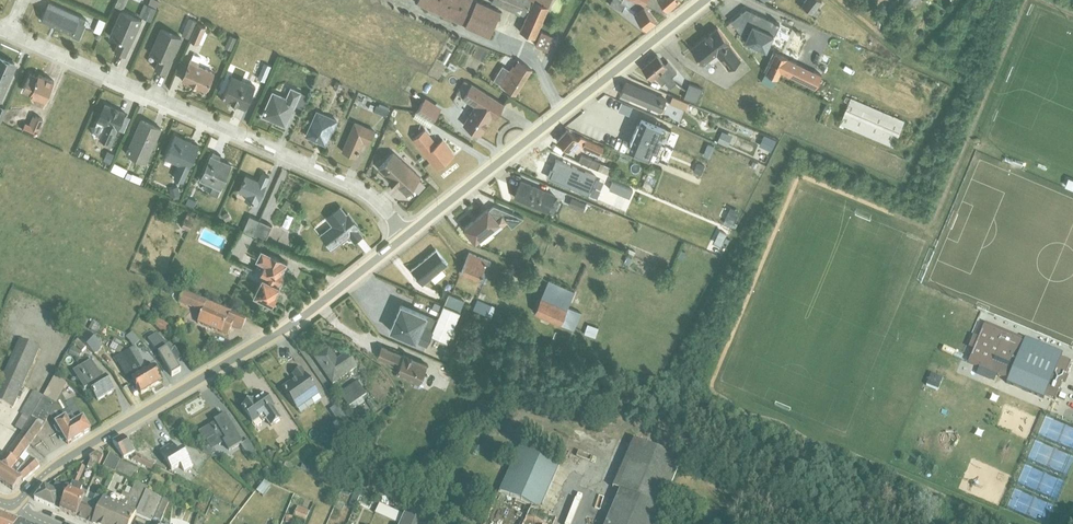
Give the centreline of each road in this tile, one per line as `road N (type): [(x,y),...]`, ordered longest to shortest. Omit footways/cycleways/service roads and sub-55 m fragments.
road 1 (secondary): [(406,236),(307,314),(51,469),(16,504)]
road 2 (residential): [(406,236),(356,185),(0,26)]
road 3 (secondary): [(706,0),(406,236)]

